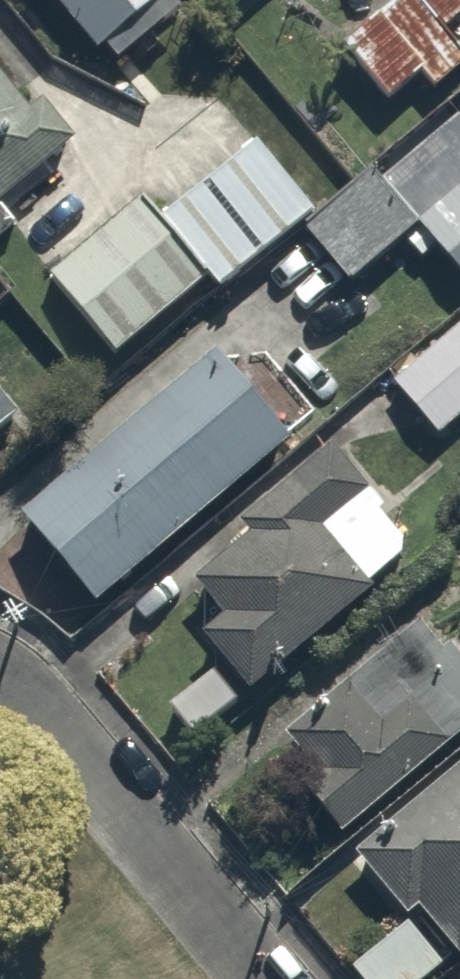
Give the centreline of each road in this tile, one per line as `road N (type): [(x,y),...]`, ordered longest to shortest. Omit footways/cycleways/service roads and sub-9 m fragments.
road 1 (residential): [(0,678),(42,709),(269,978)]

